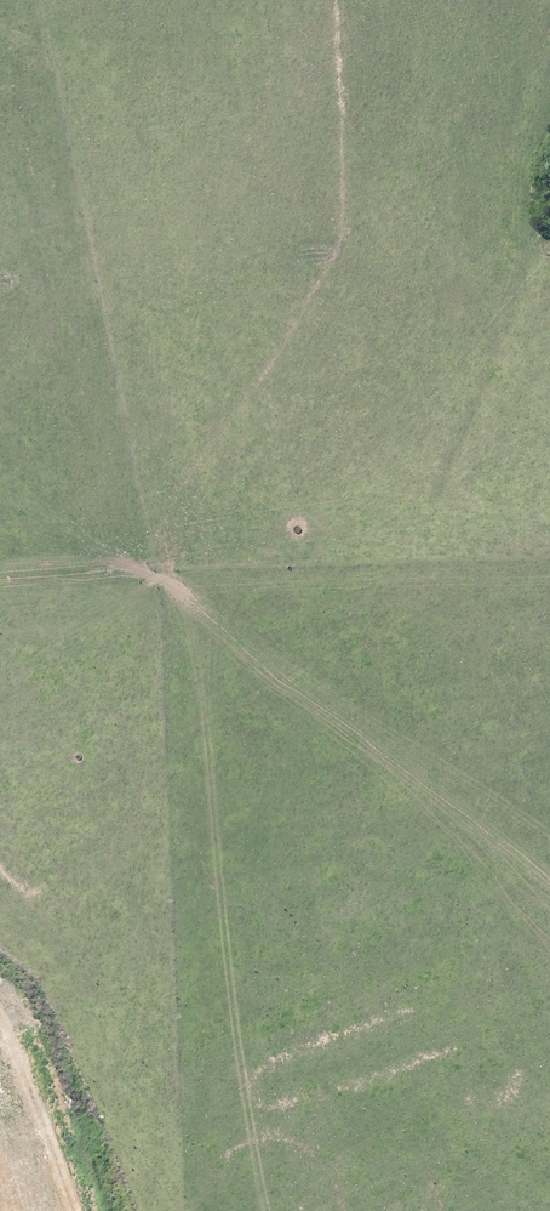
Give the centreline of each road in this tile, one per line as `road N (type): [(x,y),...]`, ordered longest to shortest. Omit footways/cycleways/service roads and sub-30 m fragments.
road 1 (unknown): [(0,245),(494,1210)]
road 2 (unknown): [(0,1017),(380,814),(549,769)]
road 3 (unknown): [(0,380),(118,290),(384,127)]
road 4 (unknown): [(364,0),(384,127),(440,264),(549,359)]
road 5 (unknown): [(147,1210),(0,919)]

